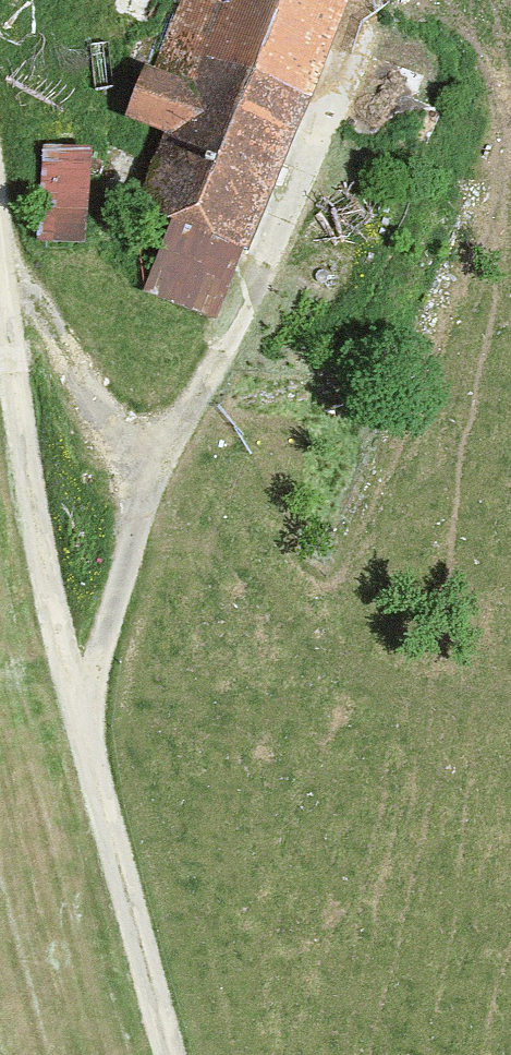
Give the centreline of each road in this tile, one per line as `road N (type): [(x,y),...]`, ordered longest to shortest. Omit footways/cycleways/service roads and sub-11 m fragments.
road 1 (track): [(159,1054),(0,323)]
road 2 (track): [(98,773),(161,488),(271,303)]
road 3 (track): [(161,488),(0,298)]

